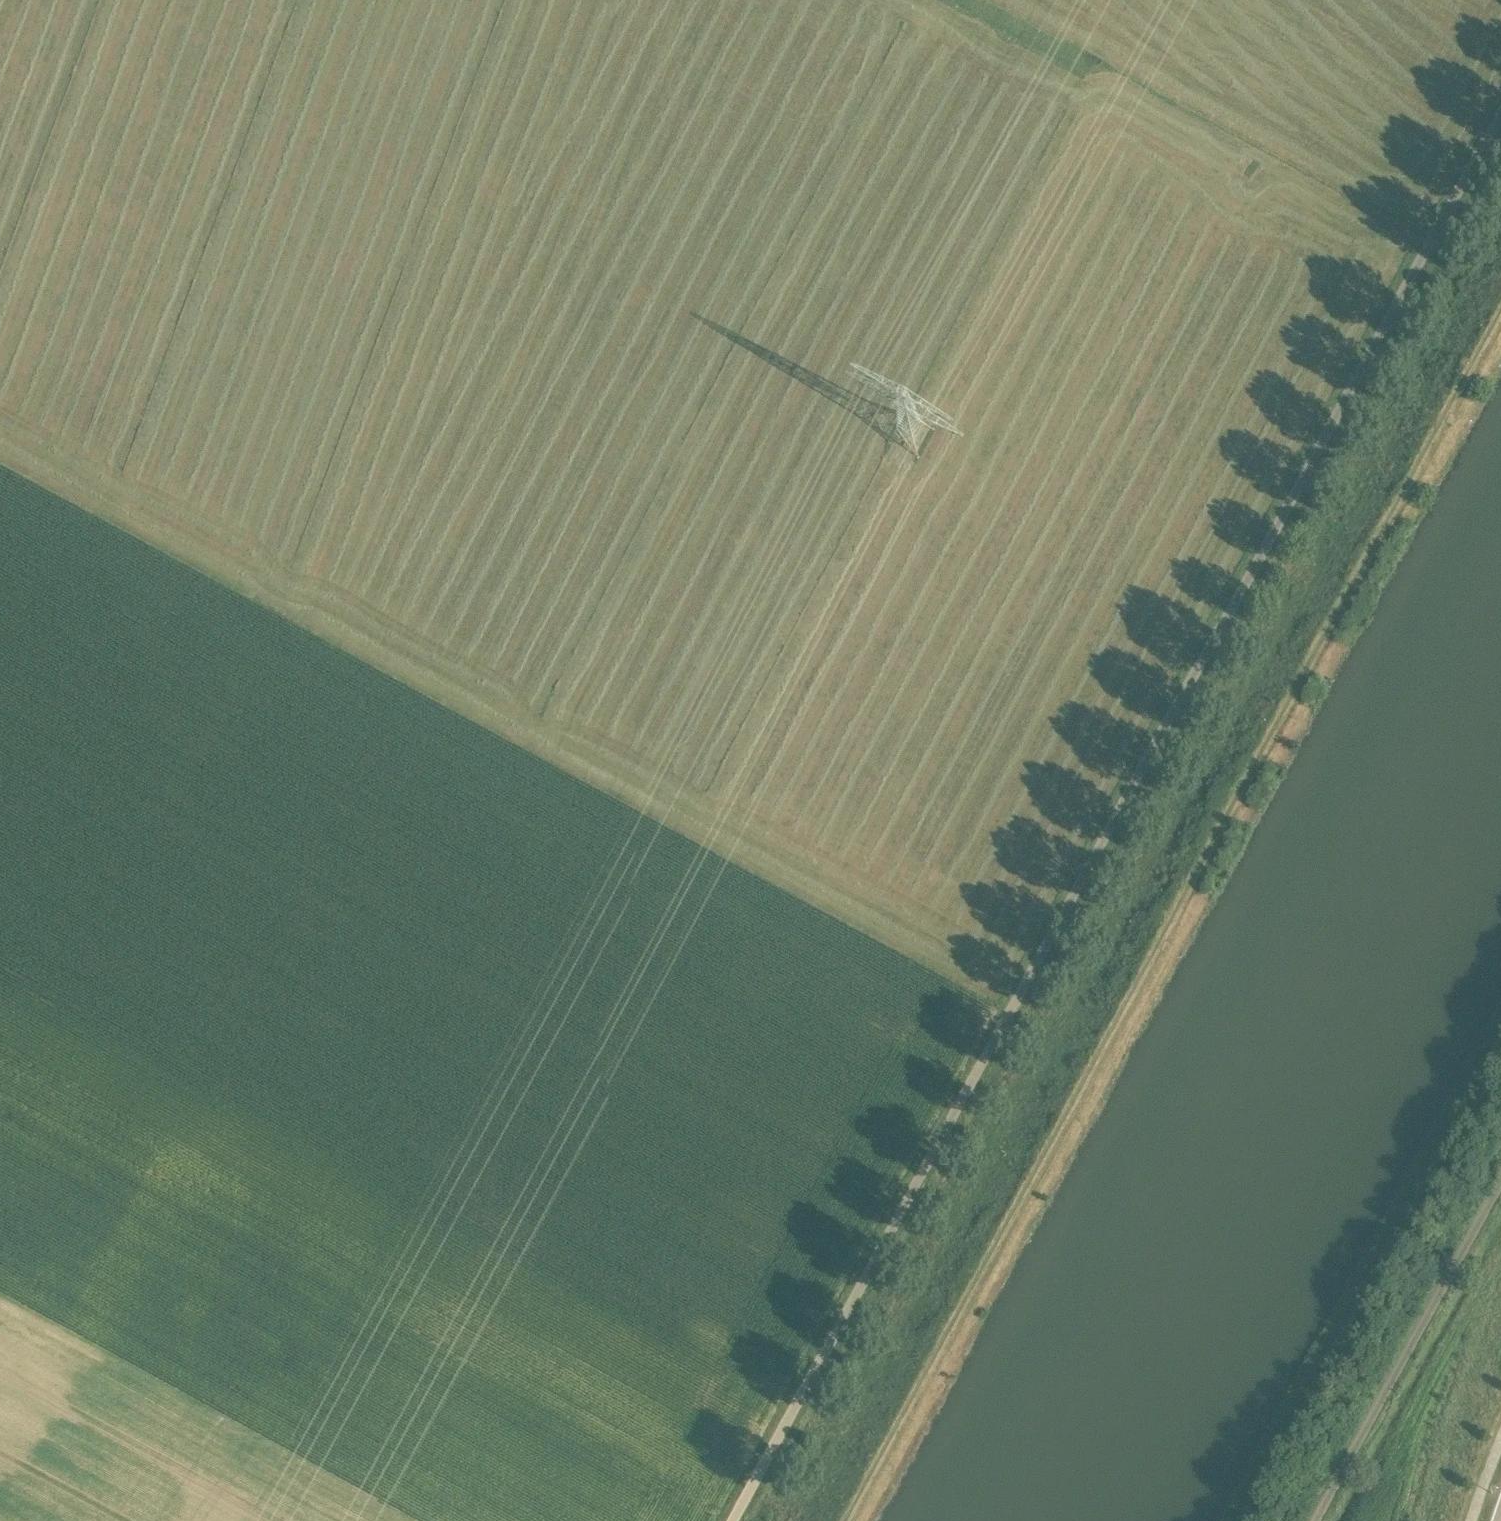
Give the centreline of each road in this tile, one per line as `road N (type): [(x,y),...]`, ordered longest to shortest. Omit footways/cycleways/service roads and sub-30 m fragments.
road 1 (unclassified): [(736,1520),(1500,121)]
road 2 (unclassified): [(1500,1188),(1317,1520)]

